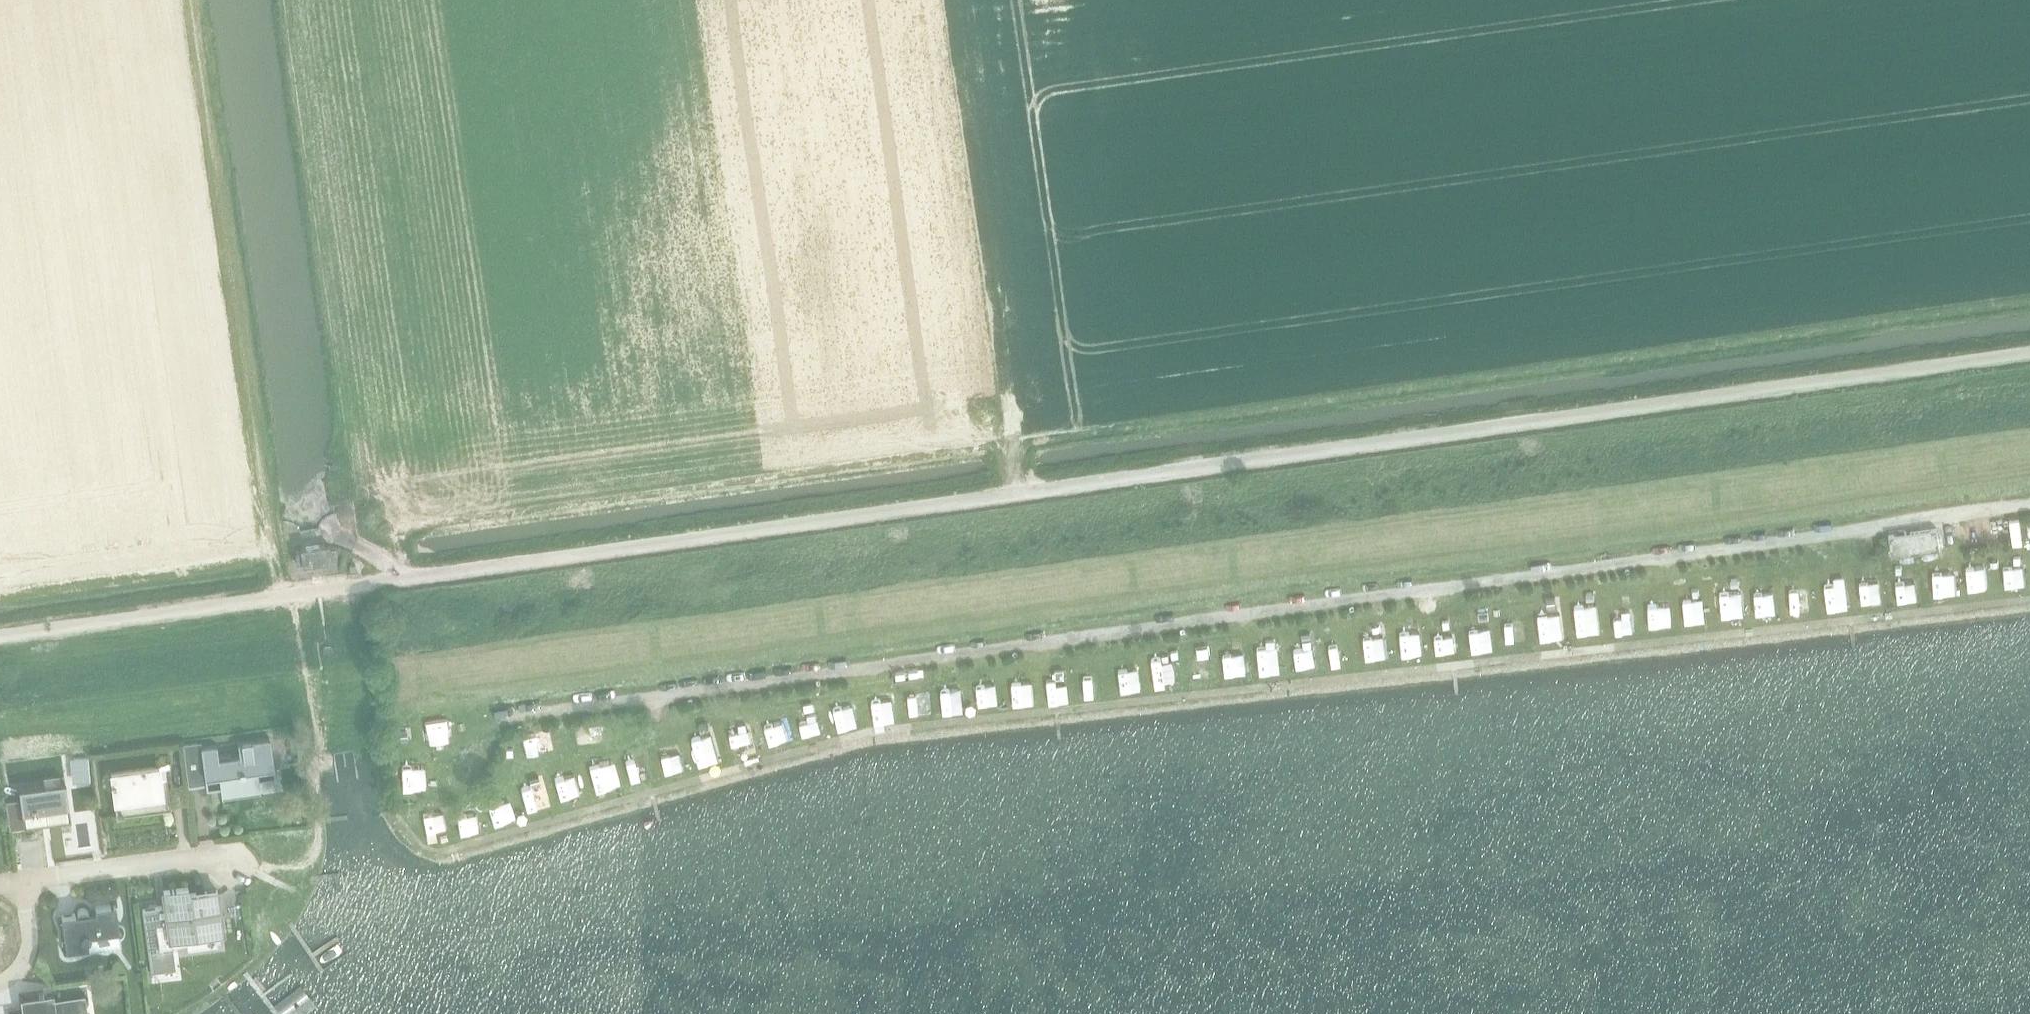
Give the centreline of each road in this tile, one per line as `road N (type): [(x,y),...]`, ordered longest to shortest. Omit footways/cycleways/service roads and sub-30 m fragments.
road 1 (unclassified): [(0,635),(2029,350)]
road 2 (residential): [(21,882),(200,857),(236,866)]

